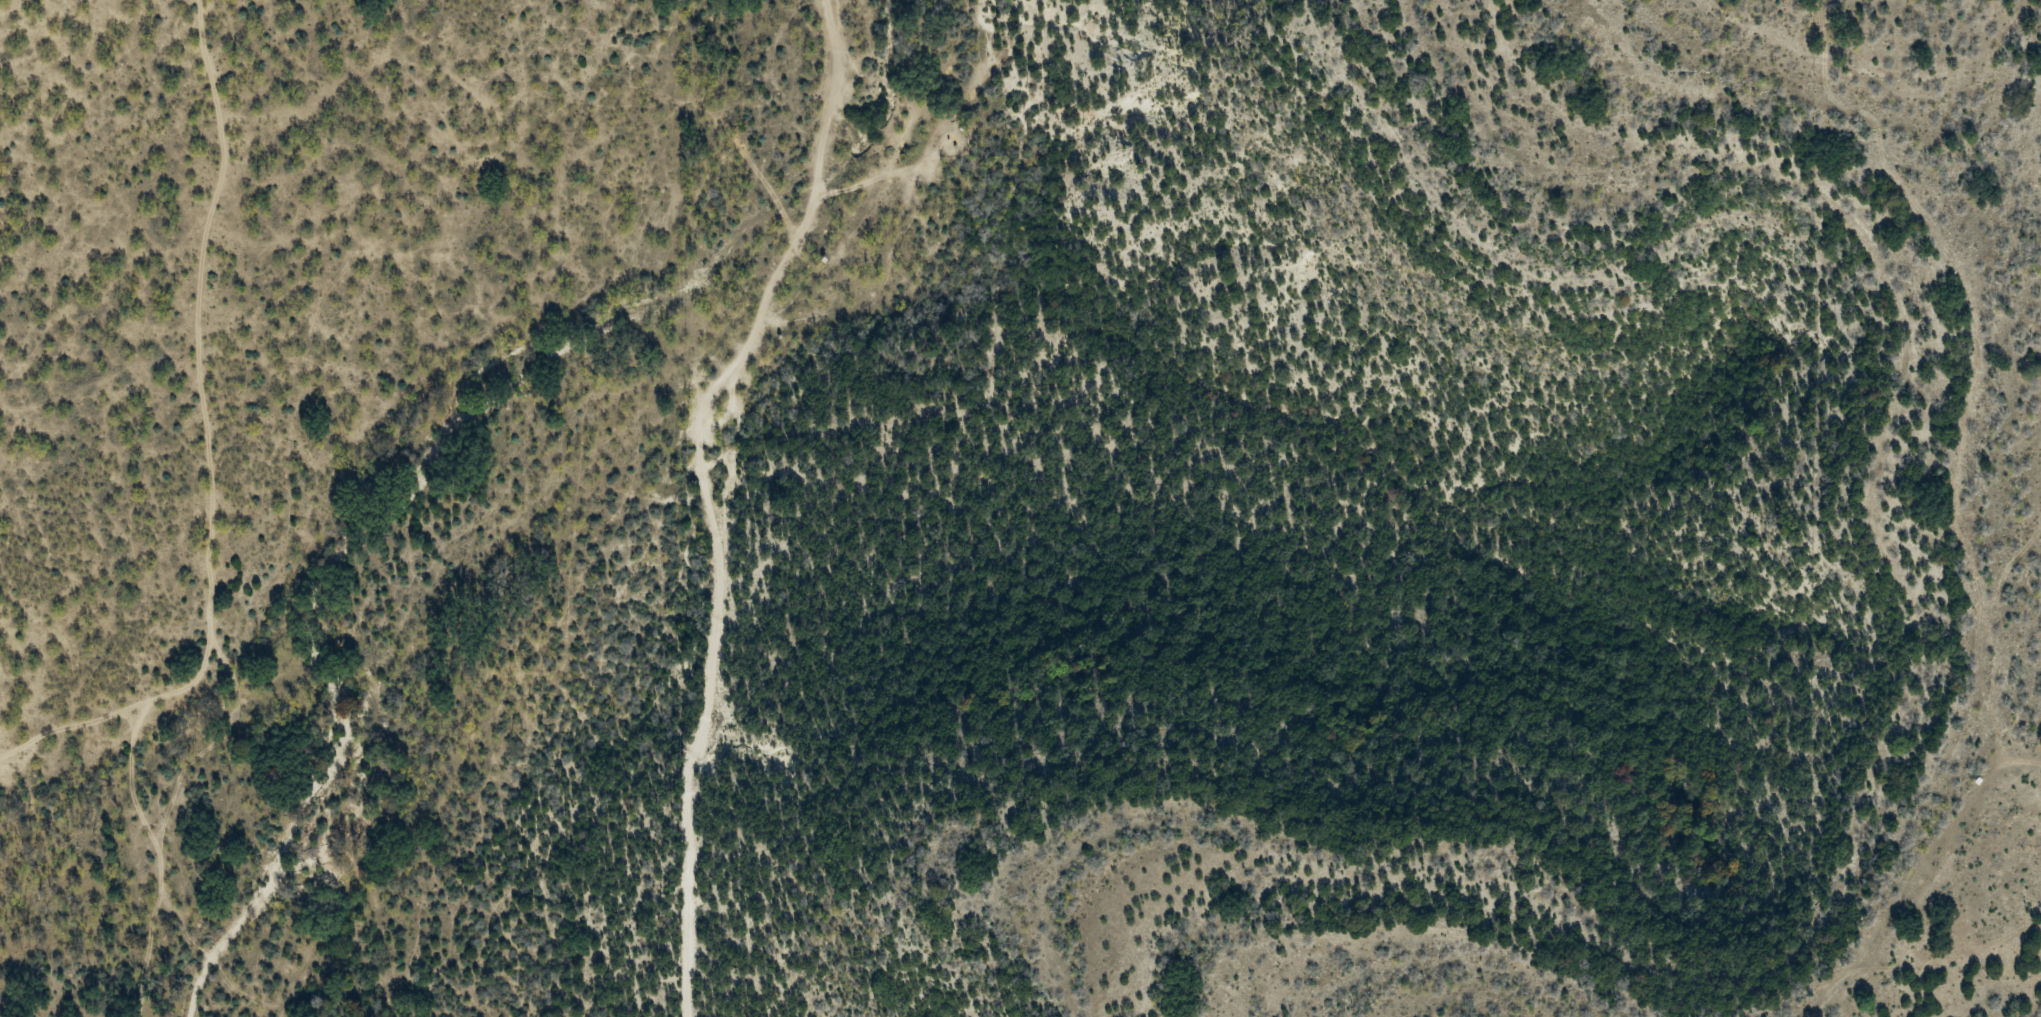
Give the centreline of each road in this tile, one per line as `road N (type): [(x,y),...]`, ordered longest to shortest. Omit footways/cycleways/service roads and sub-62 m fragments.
road 1 (residential): [(707,1016),(699,402),(813,144),(820,0)]

